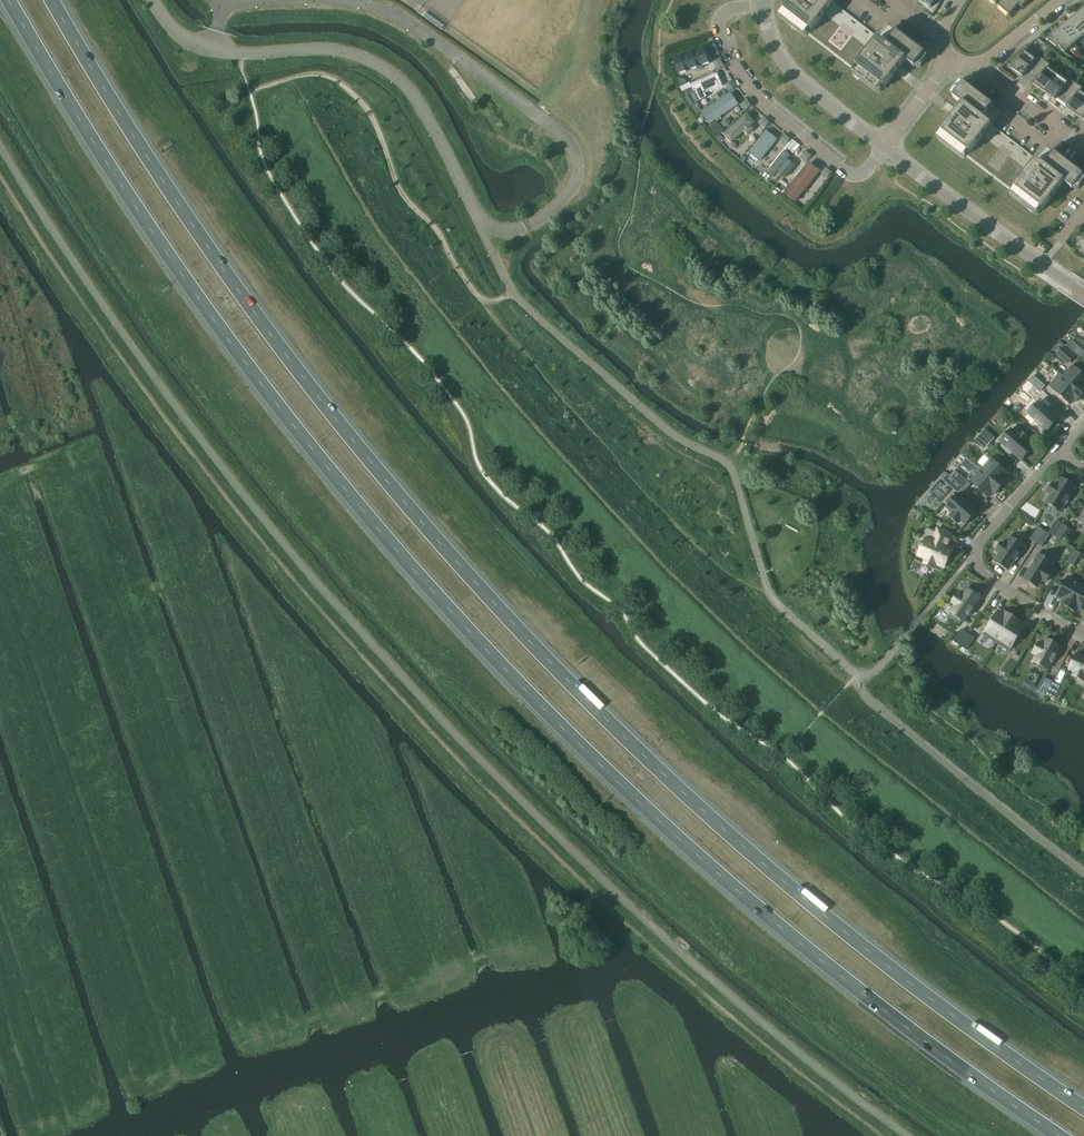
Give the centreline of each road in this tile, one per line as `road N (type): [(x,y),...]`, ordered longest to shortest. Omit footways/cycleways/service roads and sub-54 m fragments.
road 1 (trunk): [(8,0),(128,195),(239,354),(497,662),(679,840),(804,947),(1060,1135)]
road 2 (trunk): [(1083,1107),(826,917),(703,812),(455,561),(213,255),(55,0)]
road 3 (track): [(238,55),(264,163),(340,275),(466,417),(480,467),(509,501),(548,530),(590,588),(713,709),(783,755),(895,858),(1038,949),(1083,994)]
road 4 (residential): [(885,150),(861,175),(850,175),(753,96),(732,64),(721,23),(737,9),(764,7)]
road 5 (residential): [(1083,635),(990,580),(978,564),(976,549),(991,526),(1057,452)]
road 6 (residential): [(885,150),(1083,294)]
road 7 (residential): [(764,7),(775,52),(793,78),(885,150)]
road 8 (residential): [(976,64),(1083,146)]

